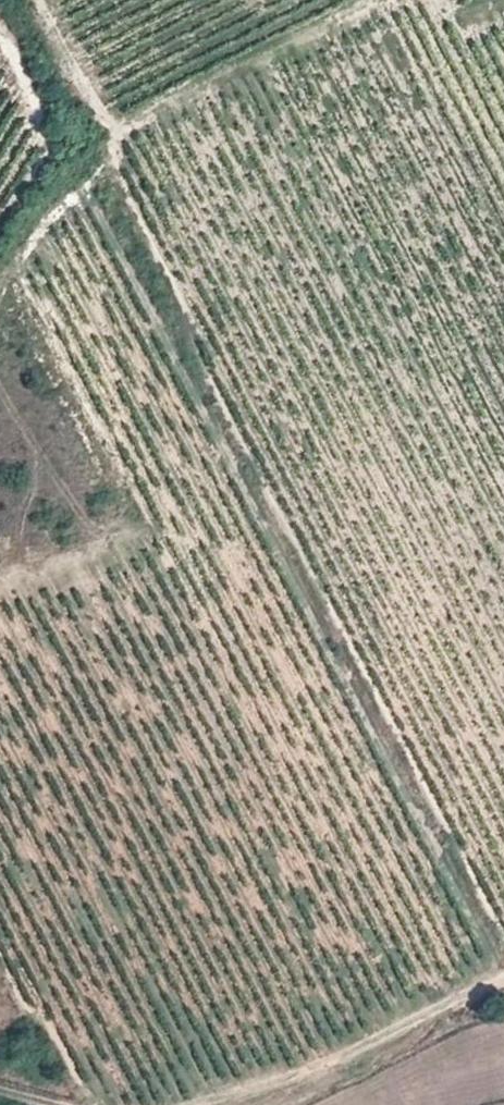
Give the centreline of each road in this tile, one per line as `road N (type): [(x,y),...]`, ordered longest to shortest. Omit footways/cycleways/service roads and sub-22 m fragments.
road 1 (track): [(216,1104),(503,976)]

